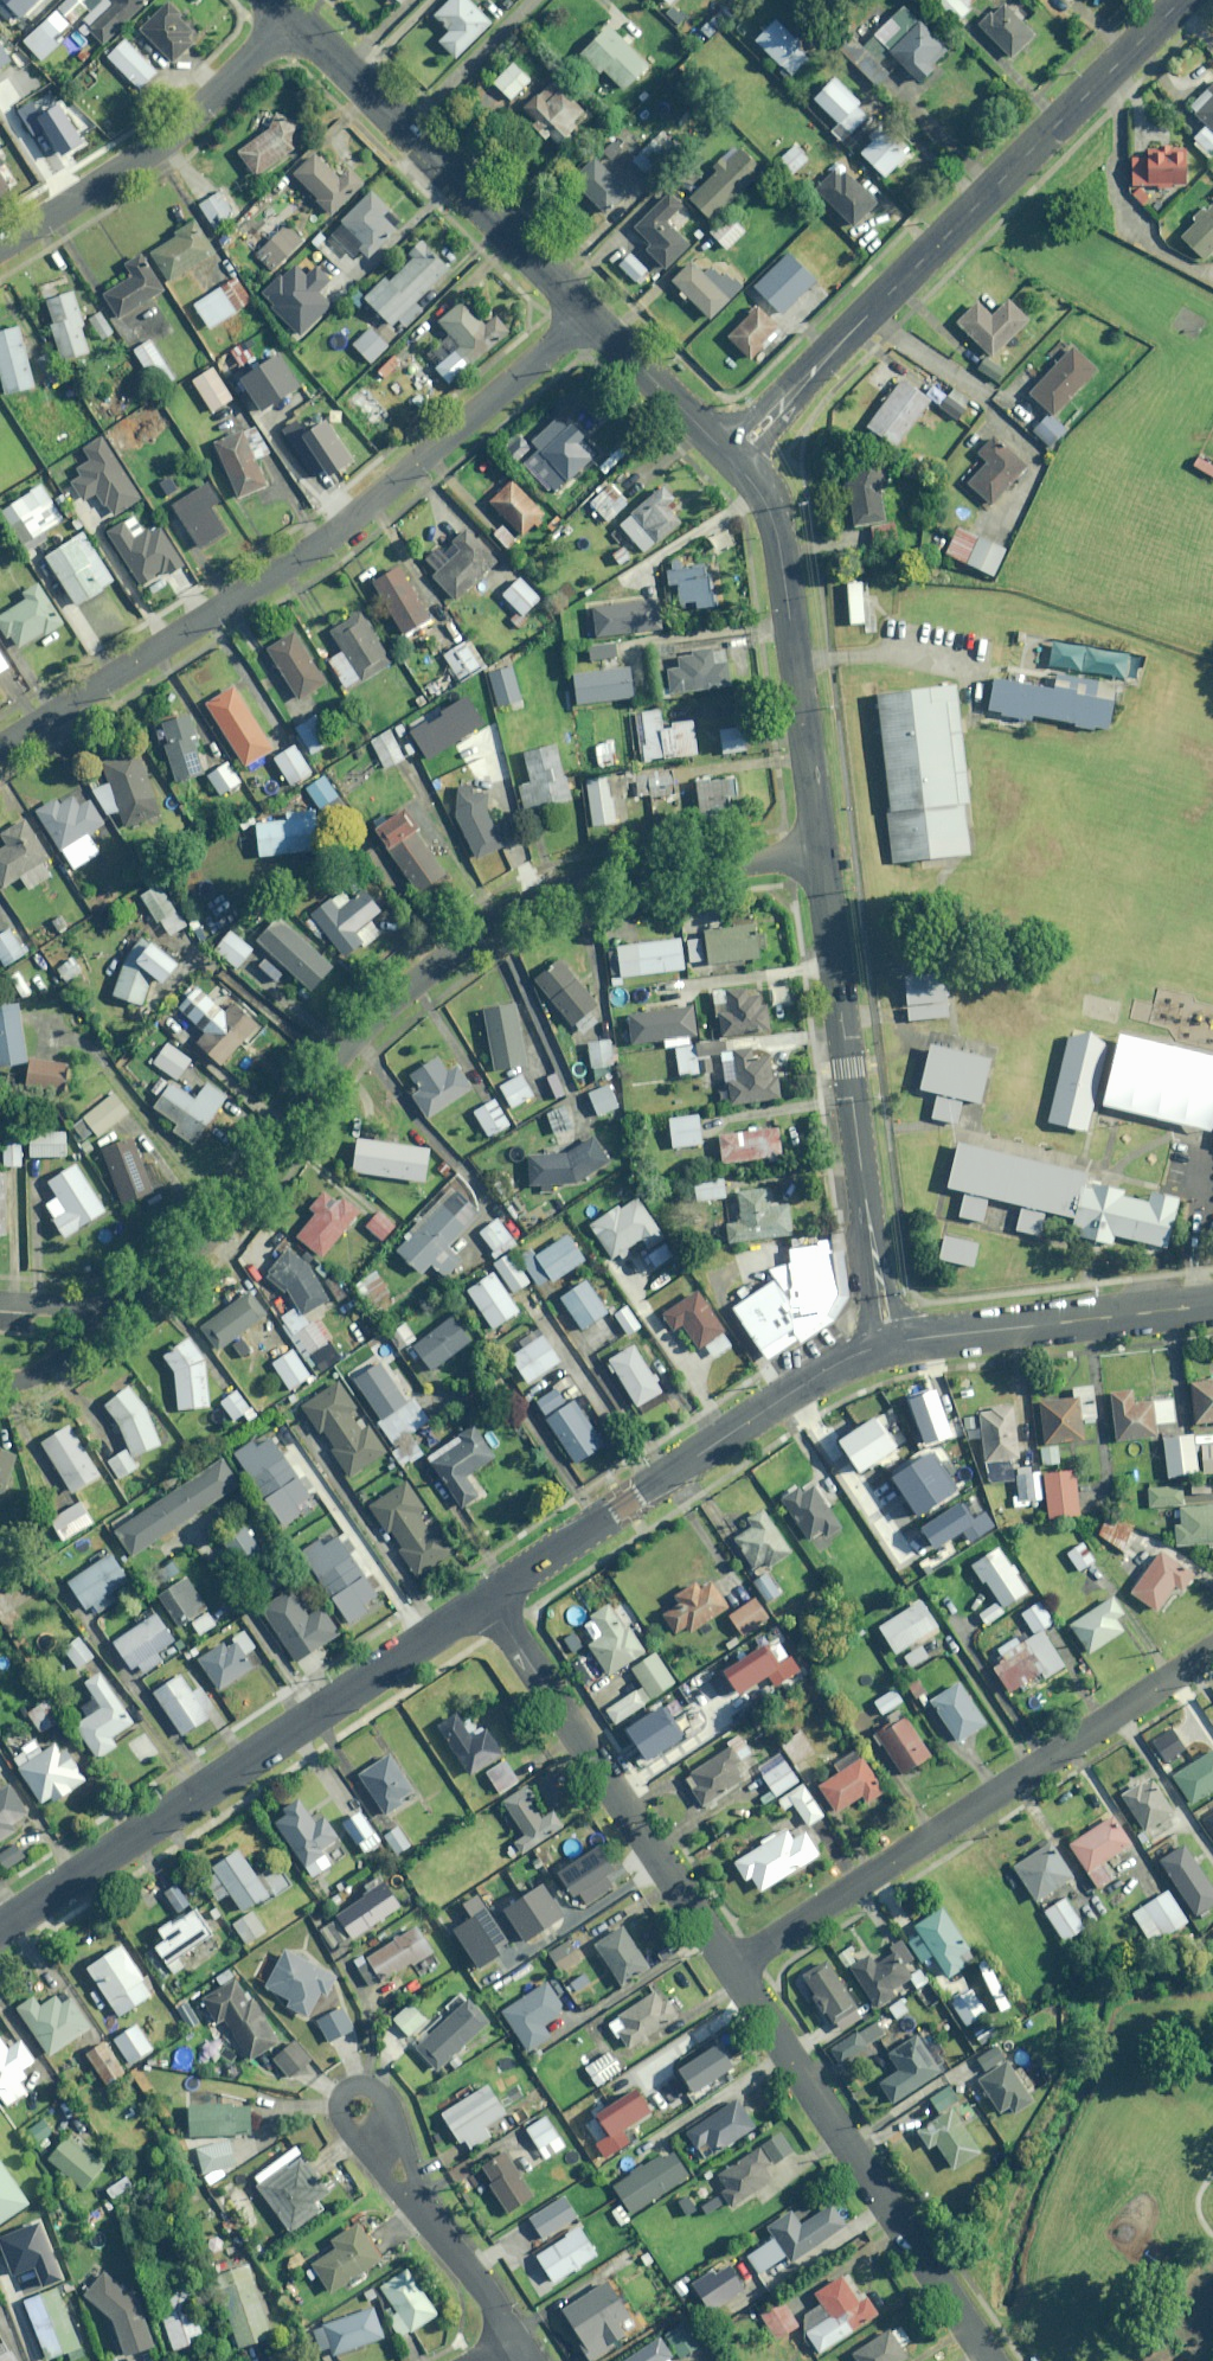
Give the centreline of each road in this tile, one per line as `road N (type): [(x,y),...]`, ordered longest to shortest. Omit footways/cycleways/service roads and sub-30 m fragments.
road 1 (residential): [(134,1308),(173,1279),(389,995),(463,941),(583,885),(820,853)]
road 2 (residential): [(0,747),(314,545),(586,310)]
road 3 (residential): [(1179,0),(731,458)]
road 4 (tertiary): [(0,1929),(487,1598)]
road 5 (residential): [(730,1969),(1212,1649)]
road 6 (residential): [(820,853),(890,1343)]
road 7 (tertiary): [(890,1343),(810,1379),(487,1598)]
road 8 (residential): [(730,1969),(992,2360)]
road 9 (residential): [(487,1598),(730,1969)]
road 10 (residential): [(296,13),(586,310)]
road 11 (residential): [(731,458),(776,529),(820,853)]
road 12 (residential): [(0,246),(170,137),(296,13)]
road 13 (tertiary): [(1212,1304),(890,1343)]
road 14 (residential): [(361,2107),(515,2343)]
road 15 (residential): [(586,310),(731,458)]
road 16 (residential): [(134,1308),(51,1366),(0,1381)]

